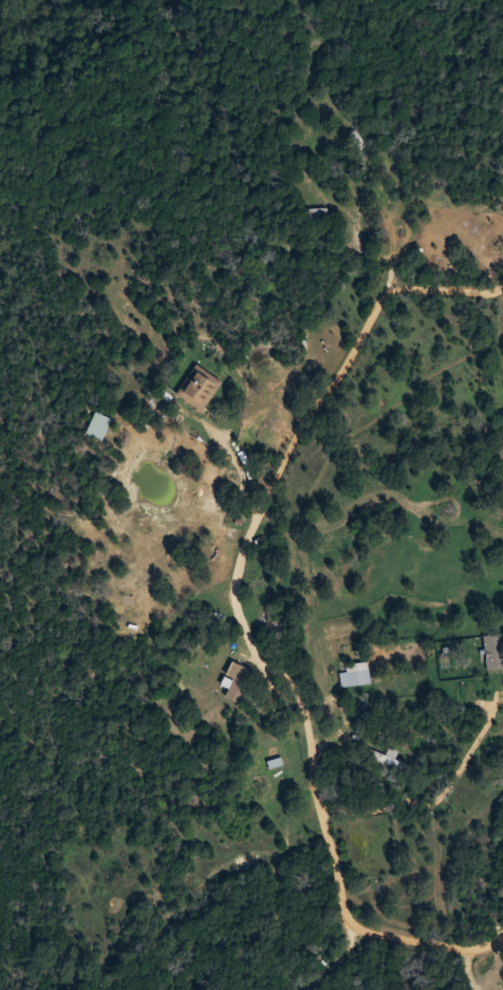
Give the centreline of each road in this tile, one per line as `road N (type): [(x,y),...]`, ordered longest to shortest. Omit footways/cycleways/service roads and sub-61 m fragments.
road 1 (residential): [(502,898),(348,932),(302,574),(287,551),(262,544)]
road 2 (residential): [(502,287),(337,251)]

